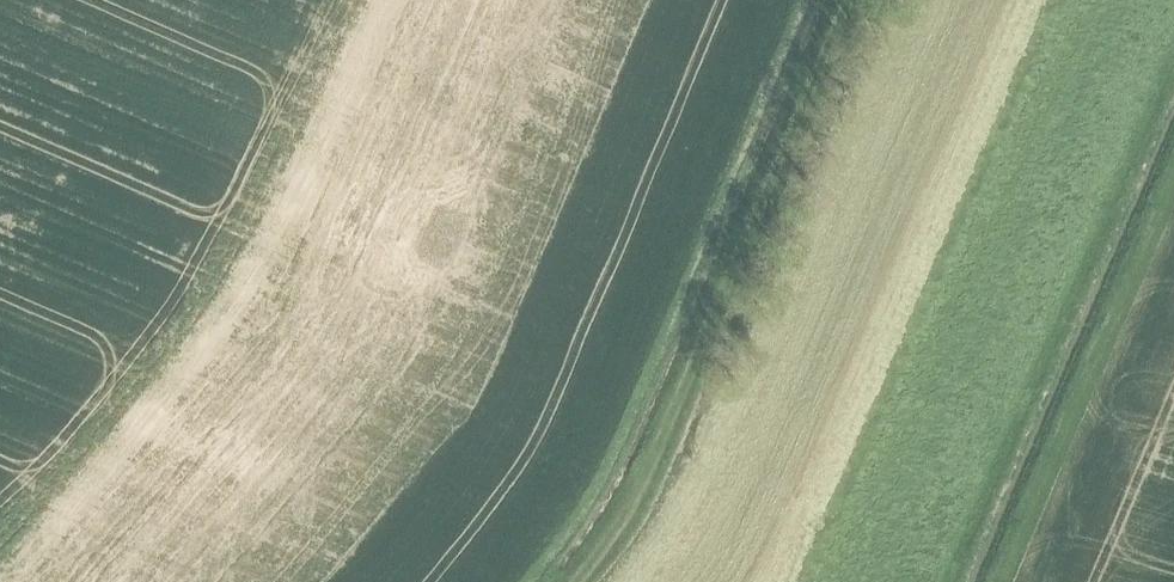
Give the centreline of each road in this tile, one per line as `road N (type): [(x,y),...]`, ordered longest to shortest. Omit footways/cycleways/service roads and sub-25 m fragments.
road 1 (track): [(855,0),(677,422),(619,532),(578,581)]

